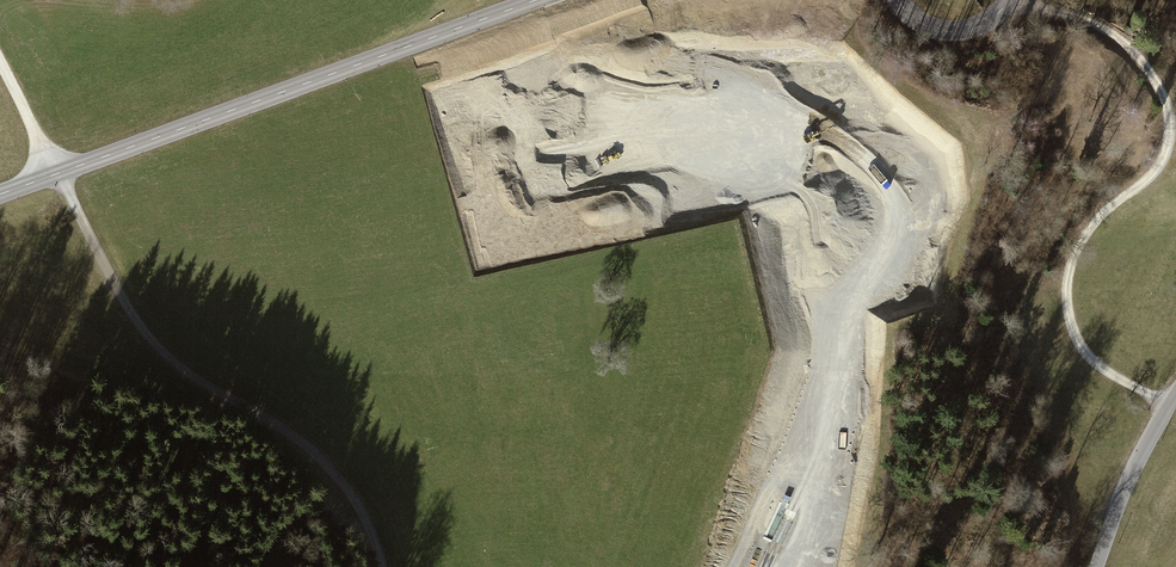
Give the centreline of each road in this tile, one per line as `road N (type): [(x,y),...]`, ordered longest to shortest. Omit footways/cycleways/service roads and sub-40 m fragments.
road 1 (track): [(383,566),(363,519),(319,457),(190,378),(135,325),(0,62)]
road 2 (track): [(1168,405),(1083,349),(1067,291),(1086,233),(1164,155),(1164,97),(1134,53),(1109,33),(1015,0)]
road 3 (tertiary): [(538,0),(0,196)]
road 4 (unclassified): [(1097,566),(1133,471),(1175,393)]
road 5 (tertiary): [(1009,0),(980,26),(949,31),(920,22),(898,0)]

